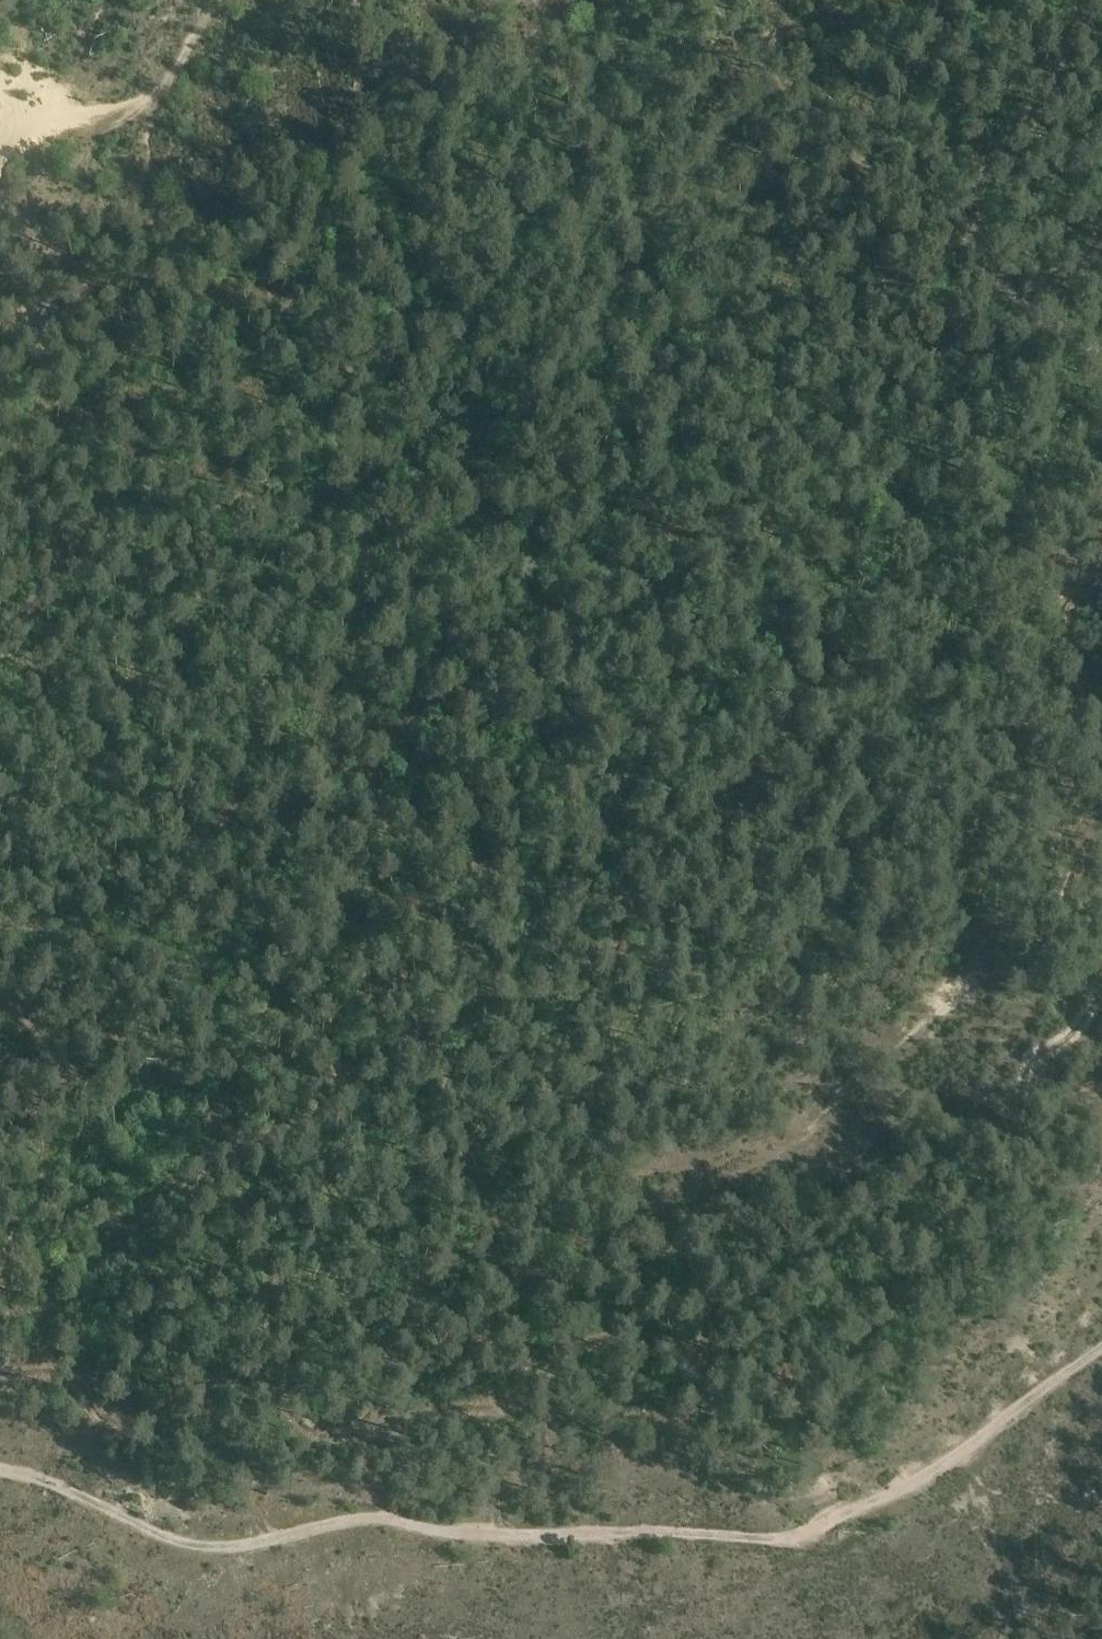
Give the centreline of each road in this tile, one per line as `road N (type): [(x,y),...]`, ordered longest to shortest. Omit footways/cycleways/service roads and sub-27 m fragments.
road 1 (track): [(1101,1344),(888,1502),(839,1550),(755,1535),(532,1537),(372,1513),(237,1547),(180,1544),(83,1495),(0,1471)]
road 2 (track): [(1101,351),(1031,312),(874,170),(742,39),(720,0)]

